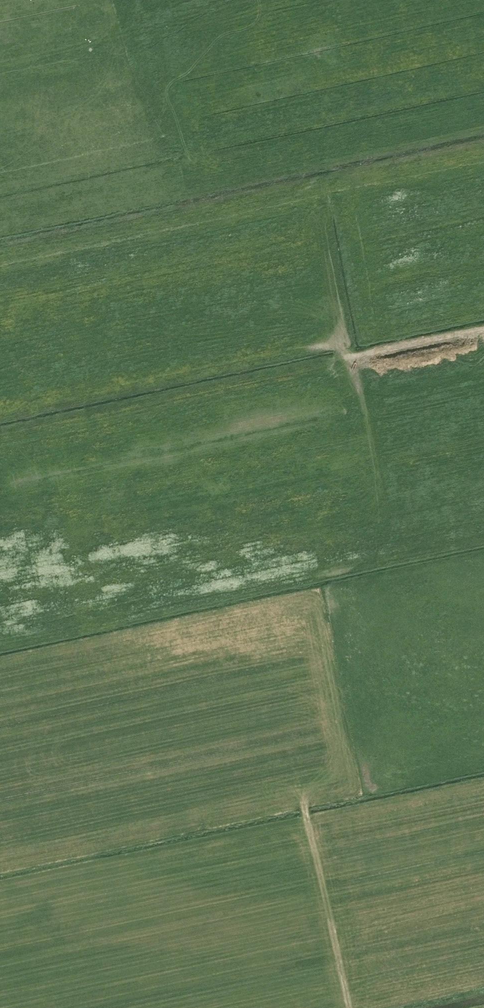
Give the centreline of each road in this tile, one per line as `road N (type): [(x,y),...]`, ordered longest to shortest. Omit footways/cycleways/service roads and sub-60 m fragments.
road 1 (track): [(348,356),(483,326)]

